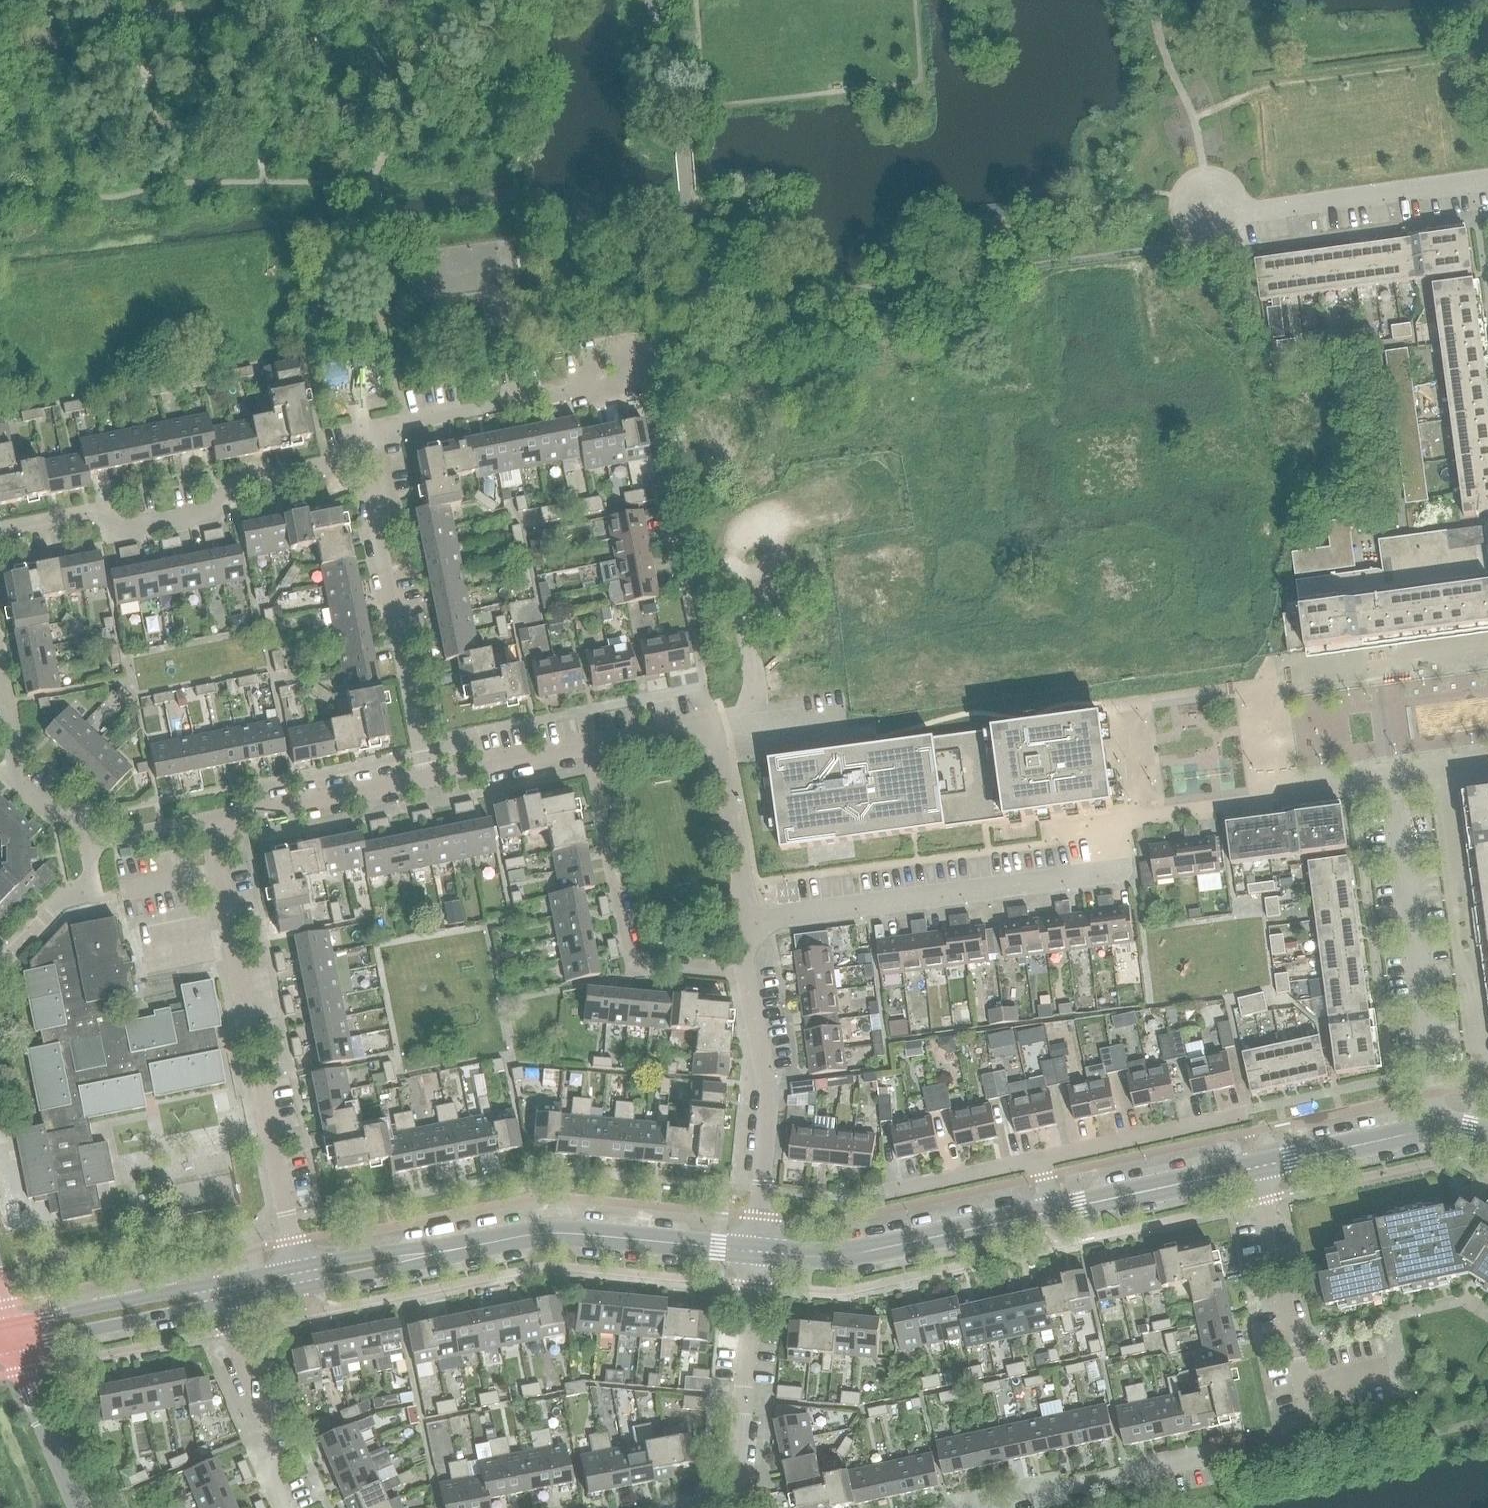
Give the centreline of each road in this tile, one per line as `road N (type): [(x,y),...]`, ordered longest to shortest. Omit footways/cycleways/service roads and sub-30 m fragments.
road 1 (residential): [(965,1507),(1313,1431),(1253,1169)]
road 2 (residential): [(748,923),(1080,876),(1109,858),(1129,816),(1229,801)]
road 3 (tertiary): [(1253,1169),(838,1258),(753,1252)]
road 4 (residential): [(207,820),(299,1278)]
road 5 (tertiary): [(753,1252),(546,1234),(299,1278)]
road 6 (residential): [(362,457),(224,486),(212,514),(123,530),(95,514),(0,532)]
road 7 (residential): [(587,745),(634,963),(740,969)]
road 8 (residential): [(748,923),(710,727),(706,722),(587,745)]
road 9 (residential): [(425,778),(362,457)]
road 10 (residential): [(362,457),(401,422),(639,379)]
road 11 (residential): [(753,1252),(766,1090),(740,969)]
road 12 (residential): [(1240,212),(1487,181)]
road 13 (residential): [(730,1498),(753,1252)]
road 14 (tertiary): [(1487,1138),(1468,1125),(1438,1126),(1253,1169)]
road 15 (residential): [(92,843),(78,817),(44,813),(9,777),(12,736),(0,659)]
road 16 (residential): [(218,1295),(268,1433),(262,1458),(282,1507)]
road 17 (residential): [(207,820),(425,778)]
road 18 (tertiary): [(218,1295),(9,1336)]
road 19 (residential): [(75,1507),(9,1336)]
road 20 (residential): [(425,778),(587,745)]
road 21 (residential): [(1240,212),(1232,226),(1204,235),(1183,218),(1182,199),(1193,189),(1223,187),(1233,198)]

